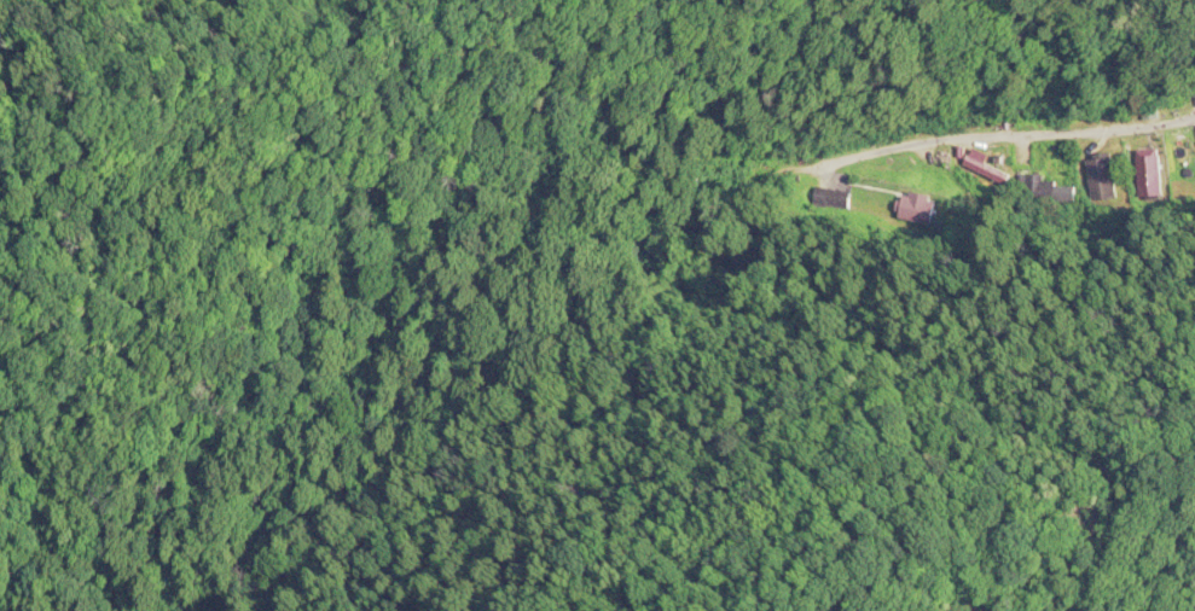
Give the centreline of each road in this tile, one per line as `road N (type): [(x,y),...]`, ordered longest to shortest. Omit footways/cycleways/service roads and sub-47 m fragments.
road 1 (residential): [(1194,112),(750,174)]

